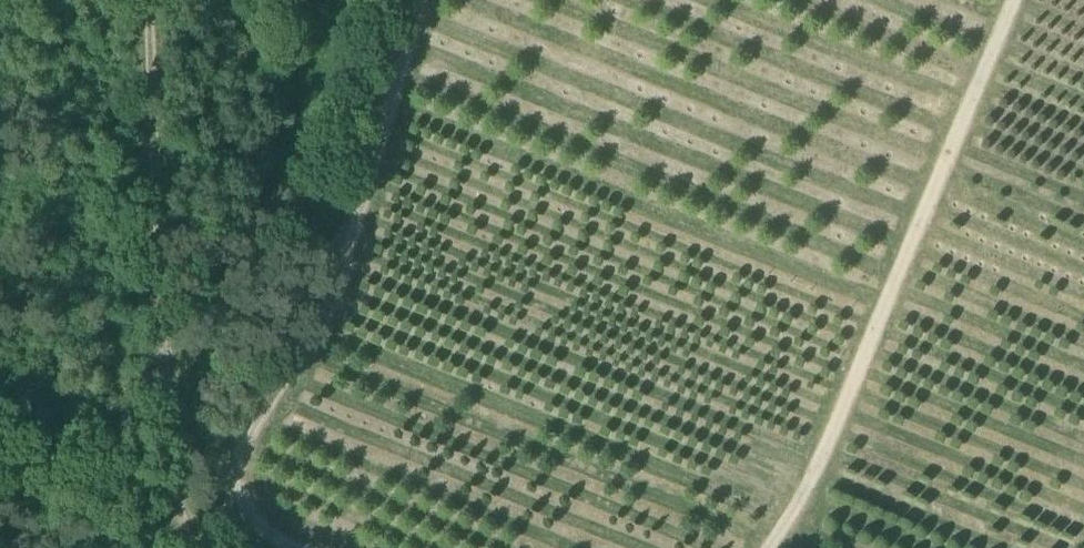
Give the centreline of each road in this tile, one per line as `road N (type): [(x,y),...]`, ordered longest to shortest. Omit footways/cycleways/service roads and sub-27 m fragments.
road 1 (track): [(274,547),(258,543),(240,488),(240,434),(321,333),(358,248),(432,0)]
road 2 (track): [(772,547),(1006,0)]
road 3 (track): [(147,0),(177,514)]

